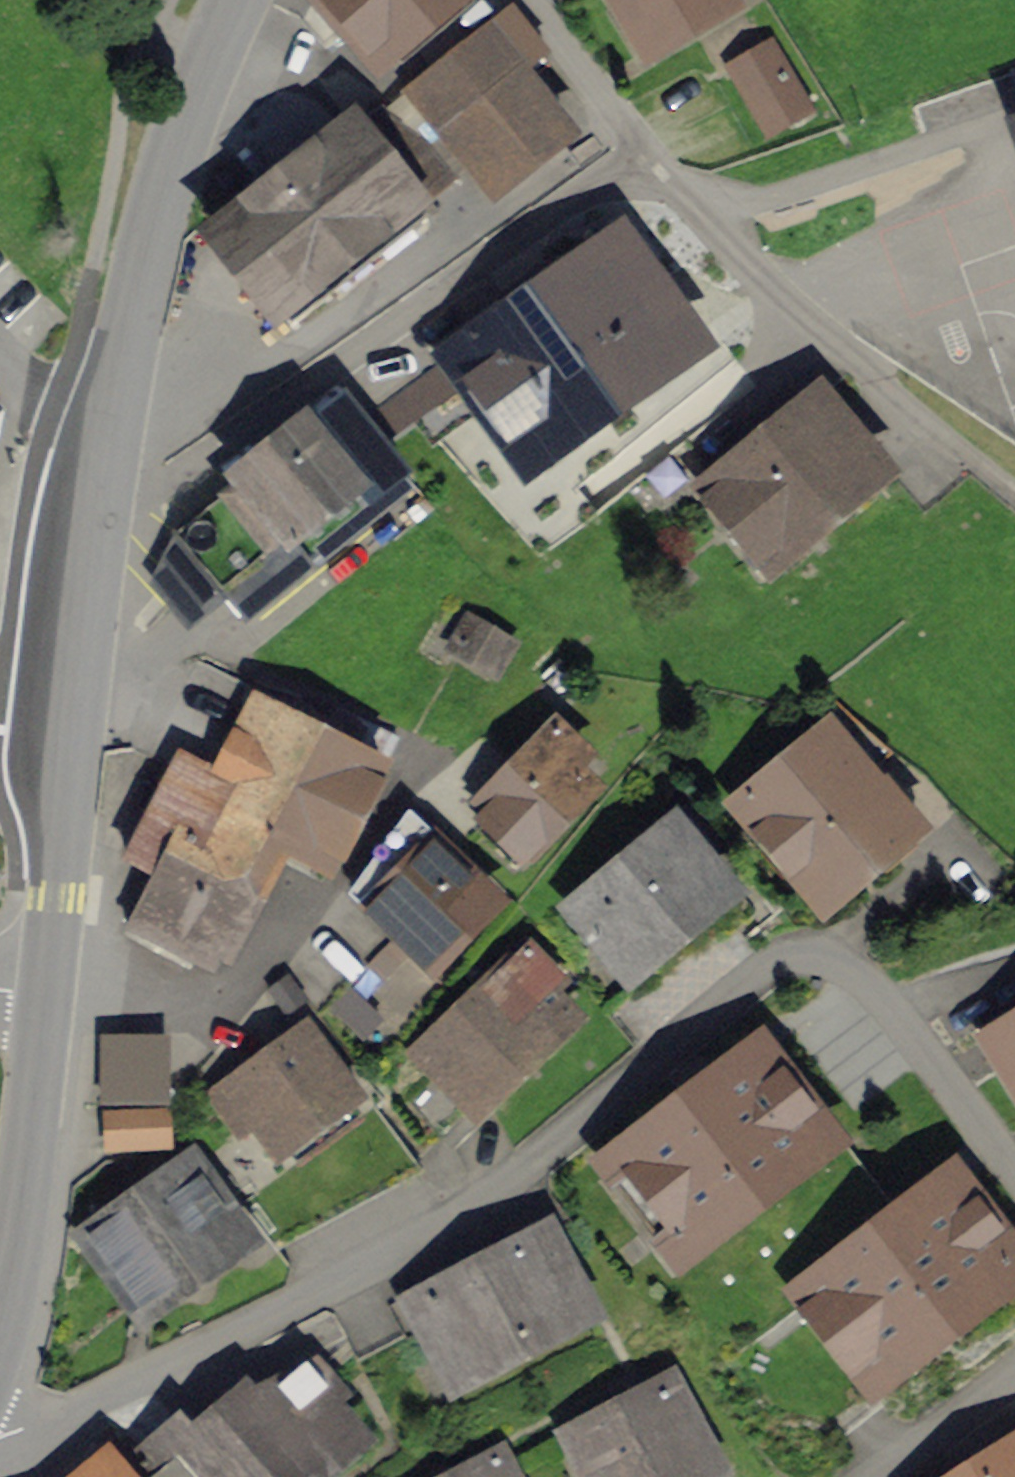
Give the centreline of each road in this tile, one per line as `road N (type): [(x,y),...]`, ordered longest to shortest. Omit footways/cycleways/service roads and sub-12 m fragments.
road 1 (residential): [(0,1456),(423,1242),(548,1155),(752,980),(803,964),(848,972),(1014,1184)]
road 2 (secondary): [(49,1001),(127,376),(166,204),(245,0)]
road 3 (residential): [(1014,502),(827,343),(612,126),(525,0)]
road 4 (secondary): [(0,1344),(26,1241),(49,1001)]
road 5 (residential): [(1014,1380),(892,1476)]

